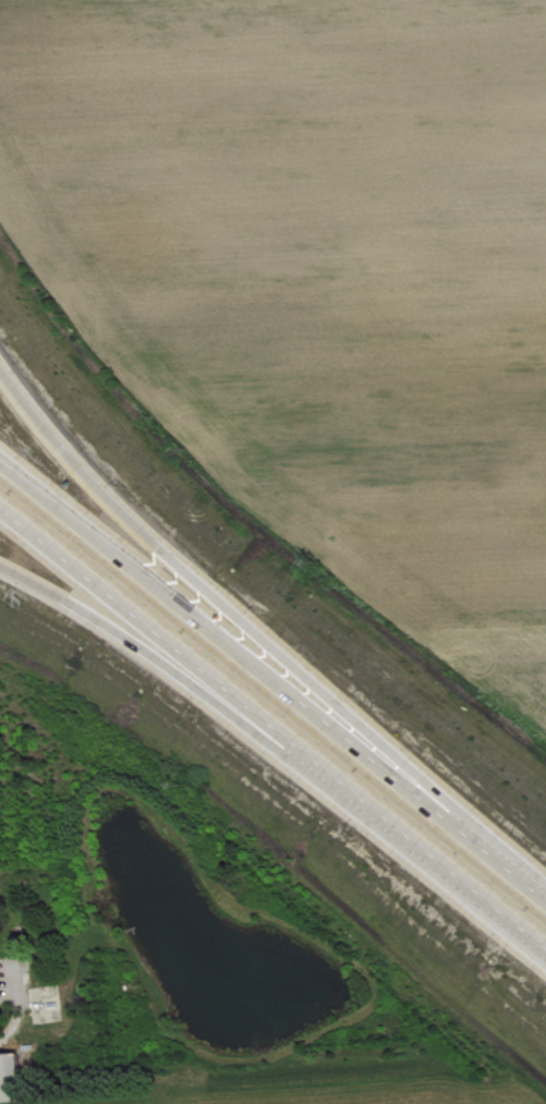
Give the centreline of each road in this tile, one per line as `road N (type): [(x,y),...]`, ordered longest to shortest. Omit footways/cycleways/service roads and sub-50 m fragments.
road 1 (motorway): [(510,869),(355,716),(110,499),(0,362)]
road 2 (motorway): [(0,494),(545,937)]
road 3 (motorway): [(545,897),(0,455)]
road 4 (motorway): [(0,564),(129,632),(355,782)]

